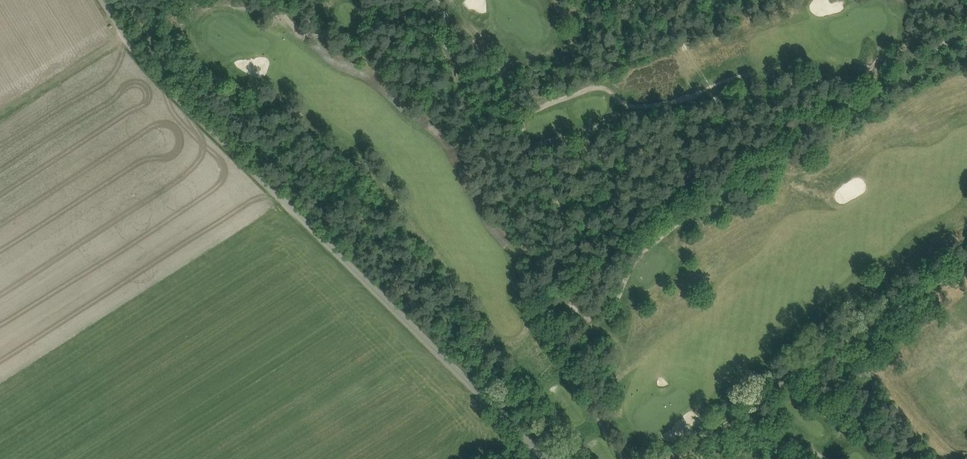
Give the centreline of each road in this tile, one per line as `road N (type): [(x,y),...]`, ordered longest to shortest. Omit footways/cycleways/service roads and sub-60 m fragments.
road 1 (unclassified): [(546,458),(147,65),(103,0)]
road 2 (track): [(629,251),(966,25)]
road 3 (track): [(966,263),(661,458)]
road 4 (track): [(0,115),(126,36)]

